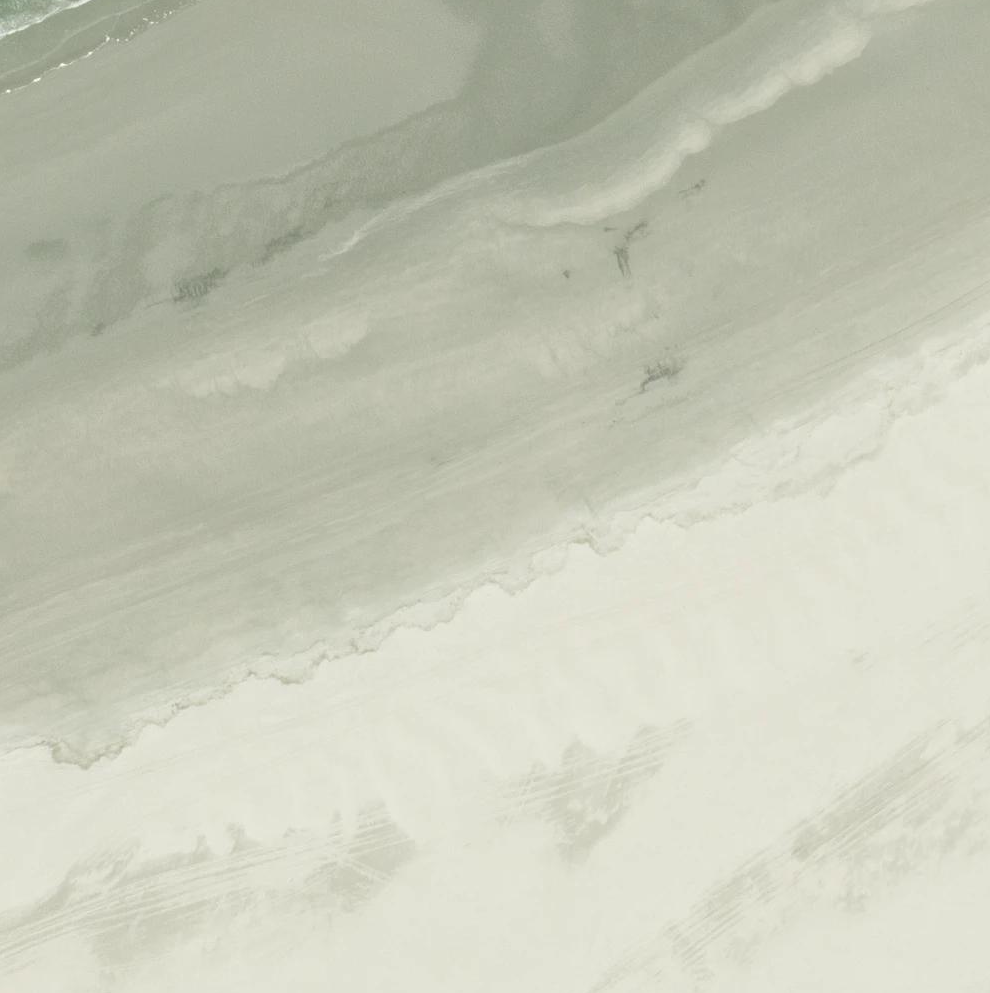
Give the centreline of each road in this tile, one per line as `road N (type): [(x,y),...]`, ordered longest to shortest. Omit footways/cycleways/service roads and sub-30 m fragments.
road 1 (track): [(608,992),(989,763)]

